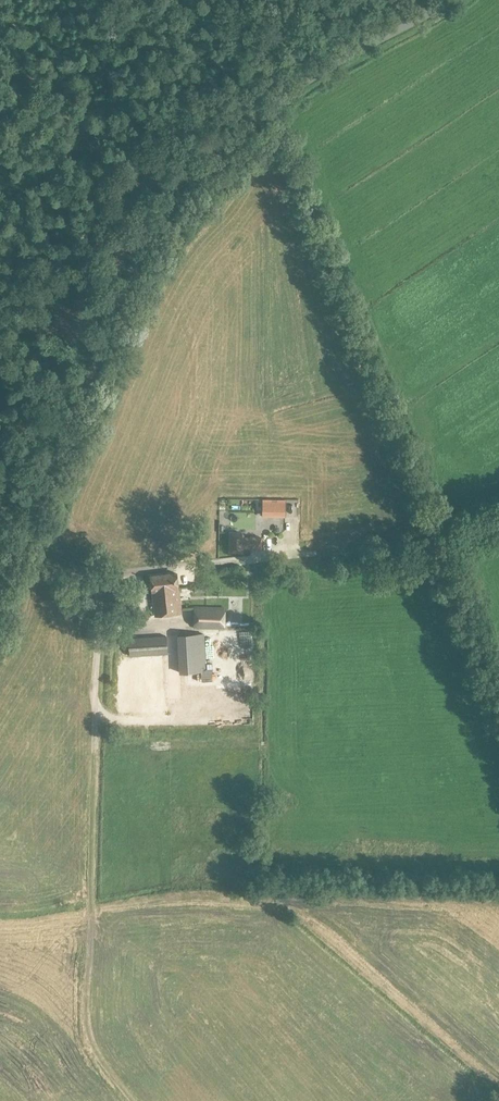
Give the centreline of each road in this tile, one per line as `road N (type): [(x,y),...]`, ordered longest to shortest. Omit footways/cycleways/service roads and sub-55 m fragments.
road 1 (unclassified): [(0,583),(129,267),(189,179),(282,99),(452,0)]
road 2 (track): [(99,575),(86,1024),(136,1100)]
road 3 (track): [(498,518),(450,536),(121,573),(0,572)]

